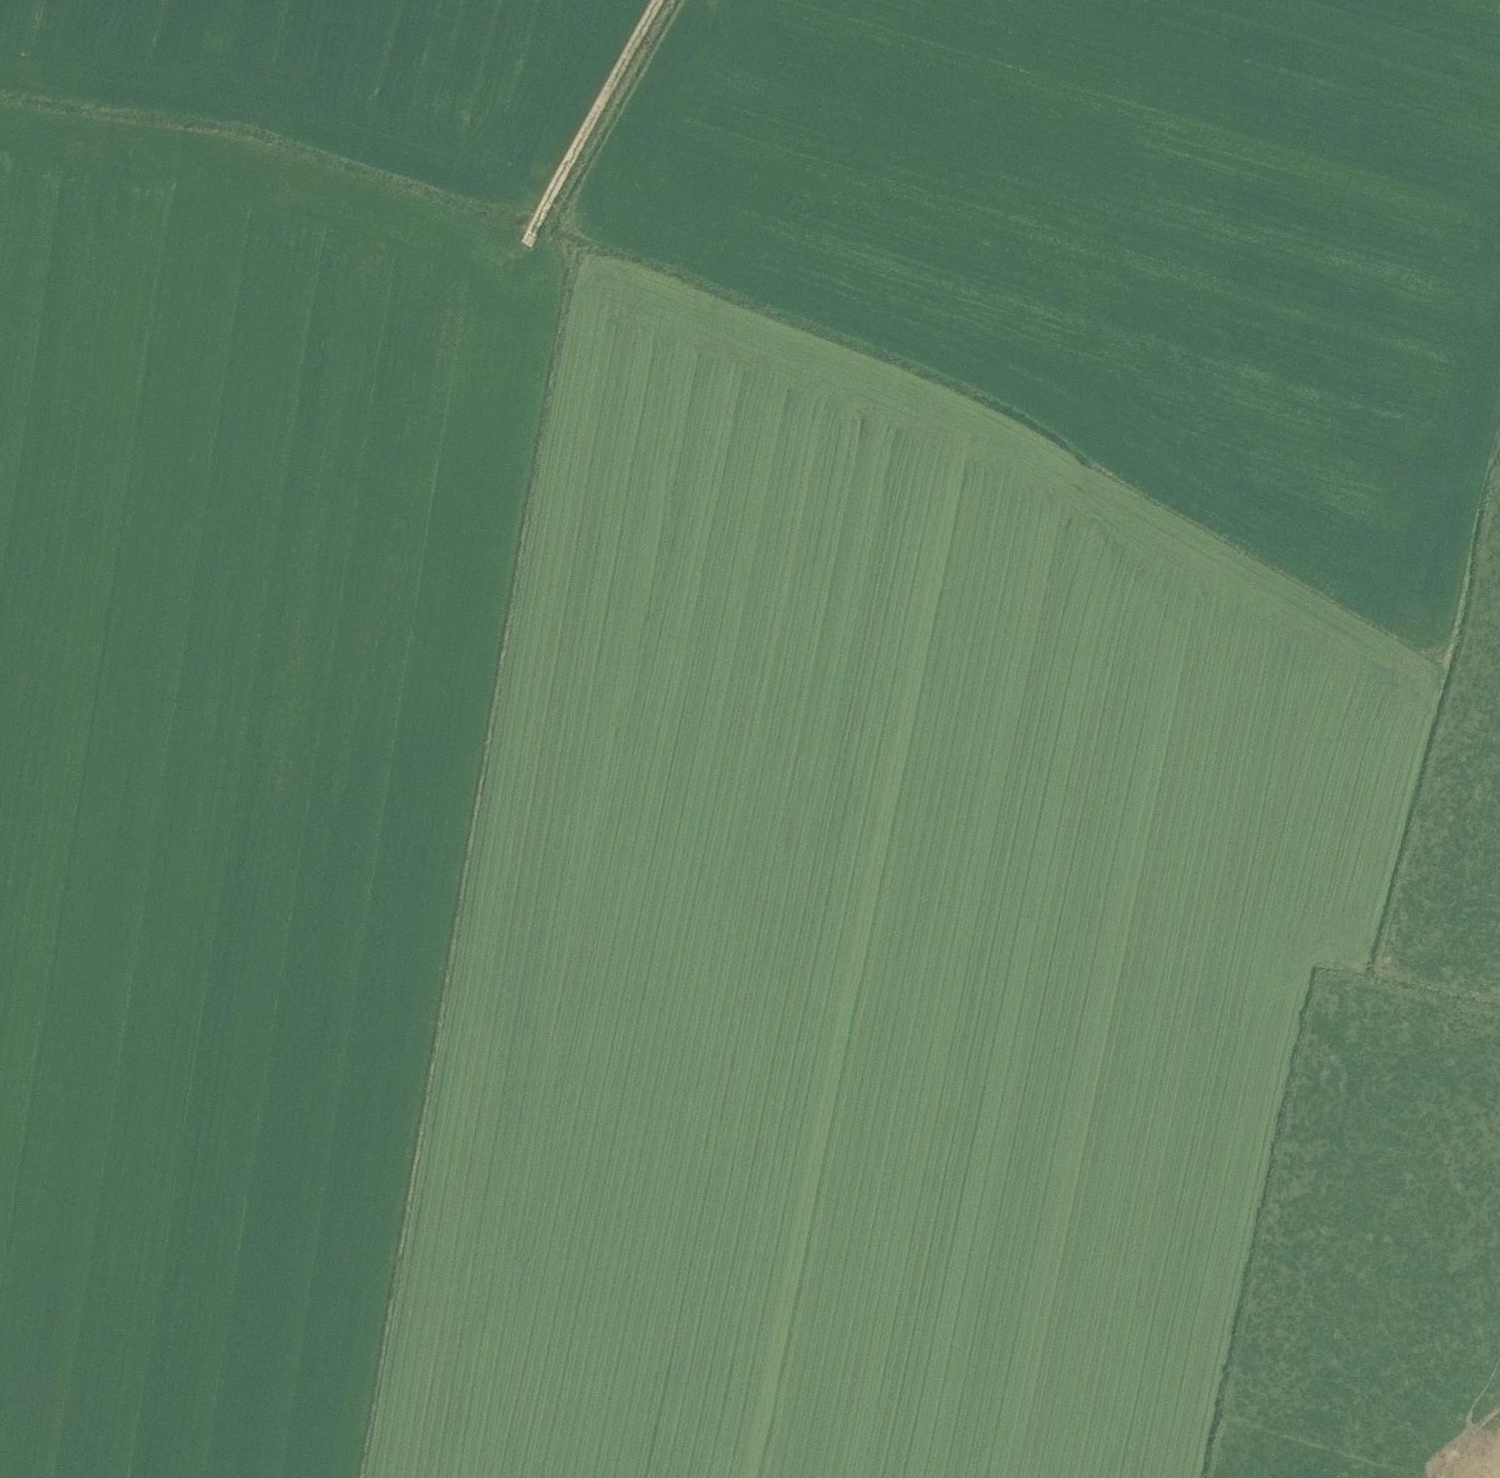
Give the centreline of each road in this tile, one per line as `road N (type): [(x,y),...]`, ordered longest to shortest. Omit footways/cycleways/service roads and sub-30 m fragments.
road 1 (unclassified): [(536,222),(659,0)]

